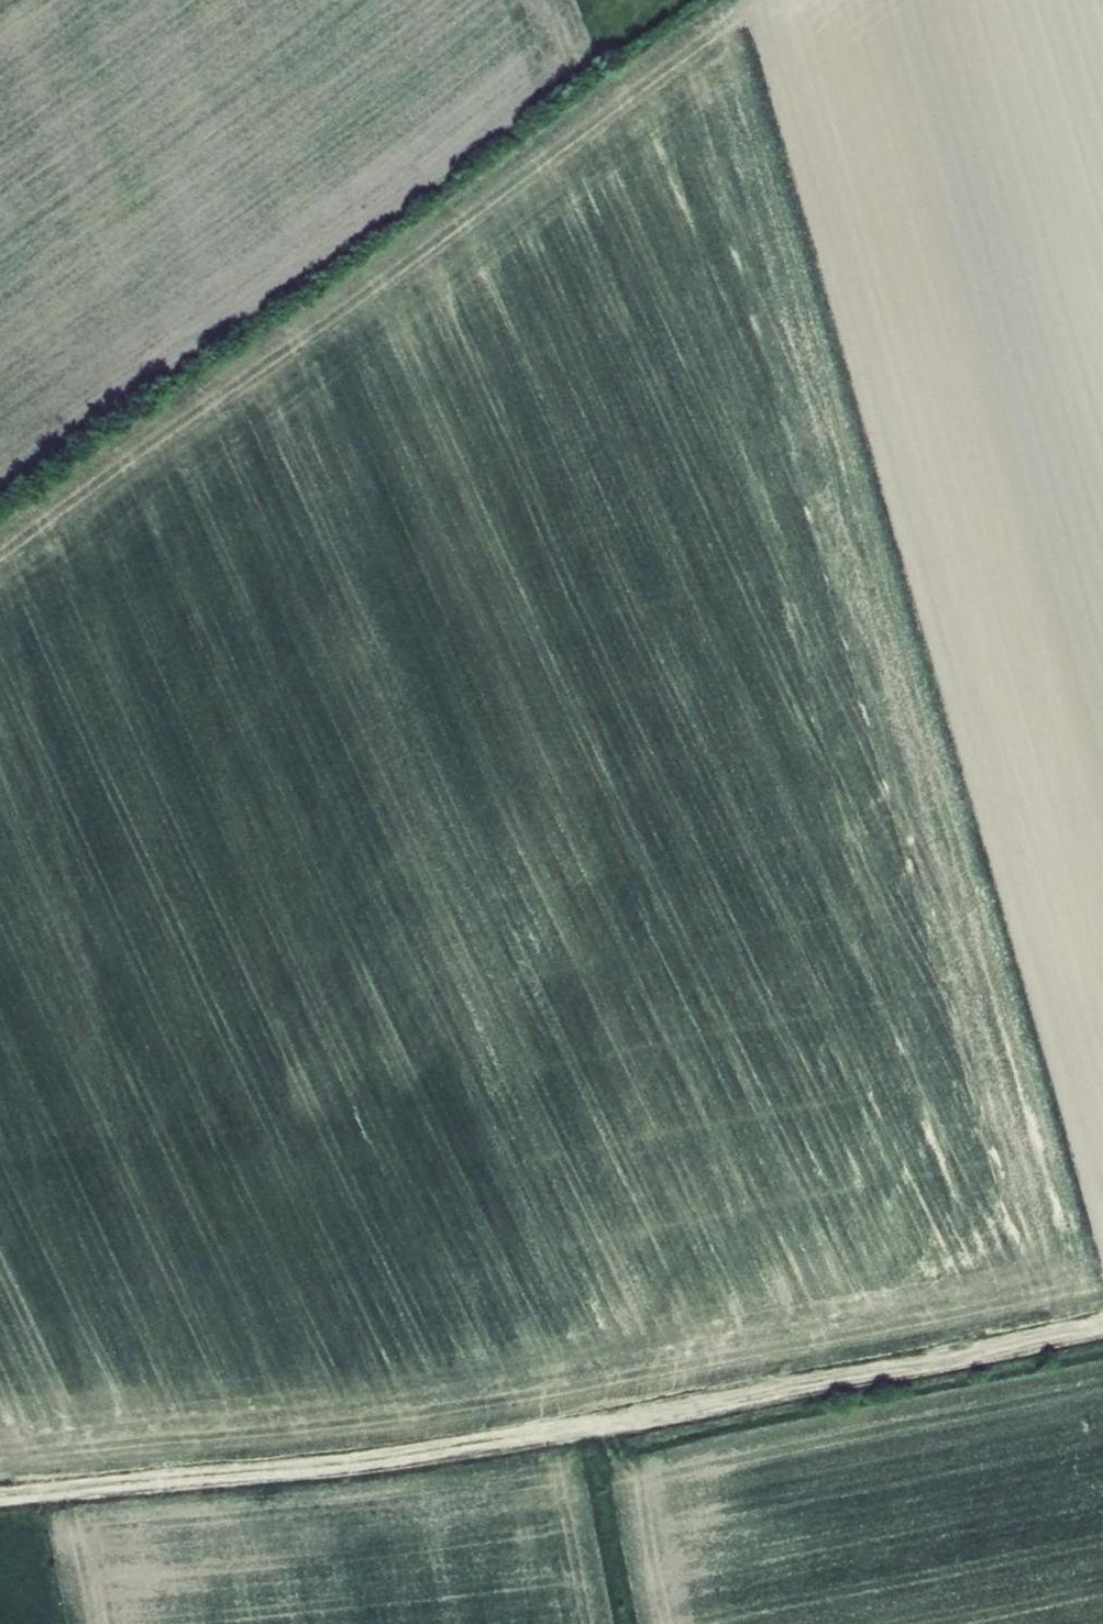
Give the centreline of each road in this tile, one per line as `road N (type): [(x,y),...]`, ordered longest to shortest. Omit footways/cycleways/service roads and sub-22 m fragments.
road 1 (track): [(0,1496),(374,1477),(1102,1333)]

